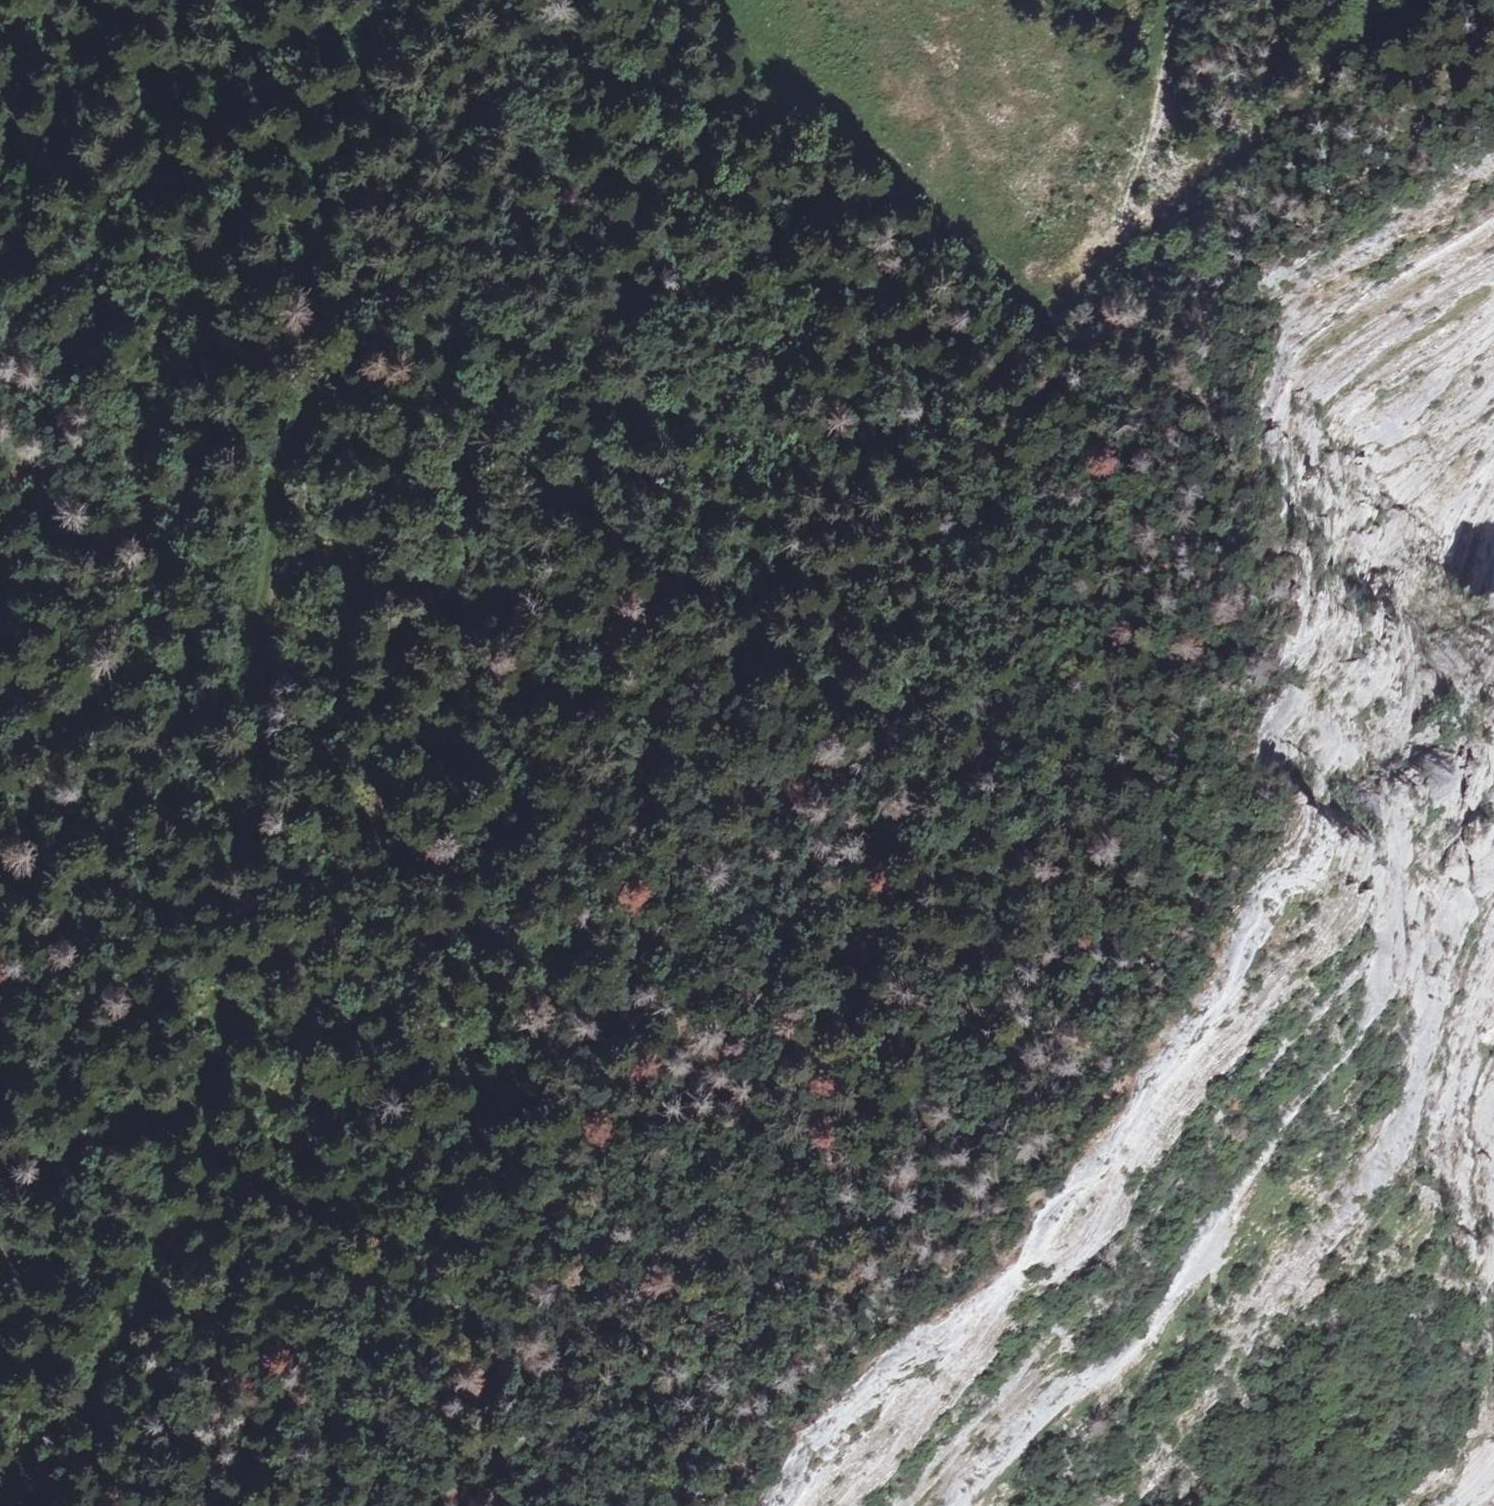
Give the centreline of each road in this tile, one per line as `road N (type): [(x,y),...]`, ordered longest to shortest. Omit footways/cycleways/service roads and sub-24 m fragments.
road 1 (track): [(0,1503),(73,1427),(185,1216),(238,924),(290,295),(390,0)]
road 2 (track): [(1433,0),(1146,225),(1123,230)]
road 3 (track): [(1123,230),(1156,135),(1170,0)]

